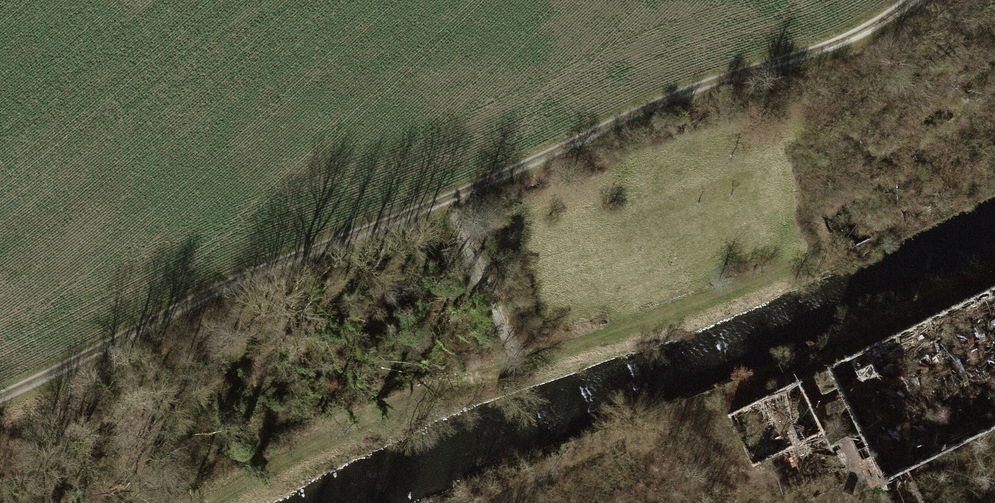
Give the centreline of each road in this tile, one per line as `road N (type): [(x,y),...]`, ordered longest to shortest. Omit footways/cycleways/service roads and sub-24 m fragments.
road 1 (track): [(508,502),(682,408),(994,270)]
road 2 (track): [(449,200),(680,97),(848,40),(913,0)]
road 3 (track): [(0,399),(330,242),(449,200)]
road 4 (track): [(501,373),(798,257)]
road 5 (track): [(217,502),(311,447),(501,373)]

